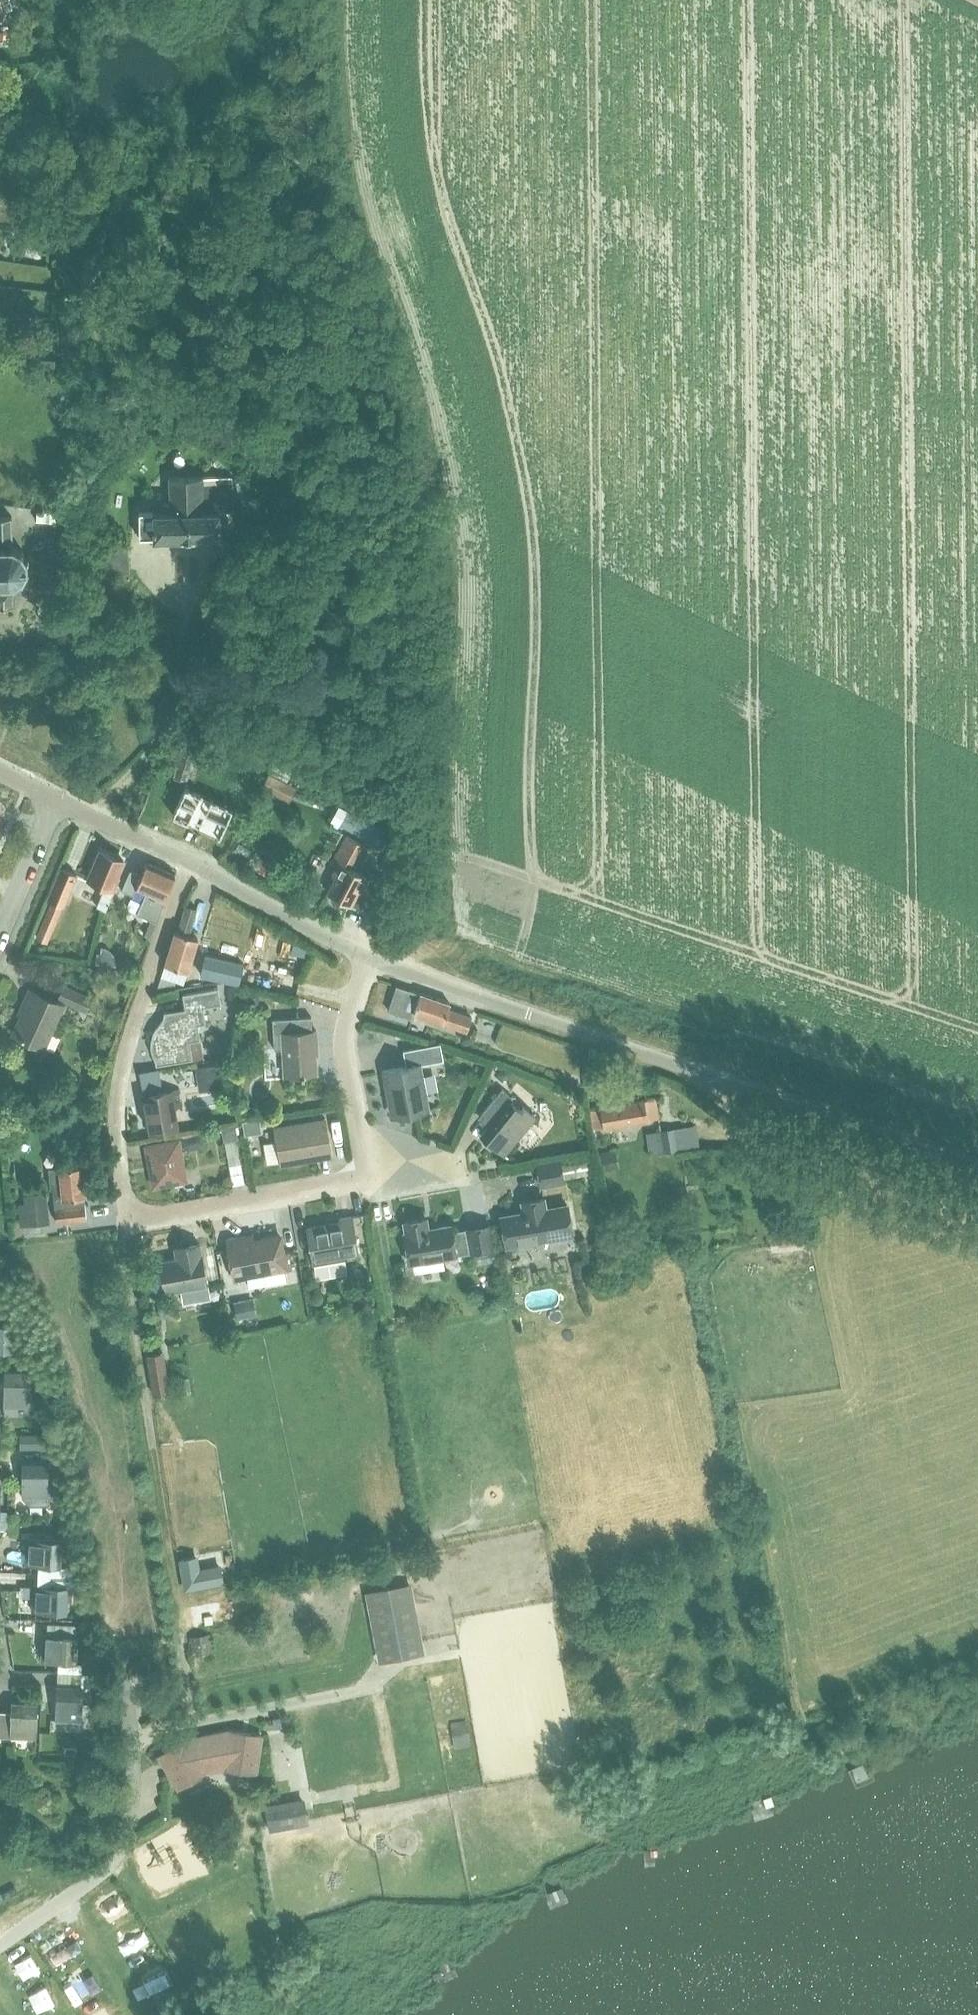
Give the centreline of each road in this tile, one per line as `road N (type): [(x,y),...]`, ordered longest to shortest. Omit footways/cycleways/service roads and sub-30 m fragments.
road 1 (unclassified): [(977,1170),(529,1012)]
road 2 (residential): [(131,1217),(117,1133),(119,1081),(189,865)]
road 3 (residential): [(131,1217),(345,1185),(363,1160)]
road 4 (residential): [(363,1160),(345,1030),(368,958)]
road 5 (residential): [(368,958),(189,865)]
road 6 (residential): [(529,1012),(368,958)]
road 7 (residential): [(189,865),(58,798)]
road 8 (residential): [(0,931),(58,798)]

